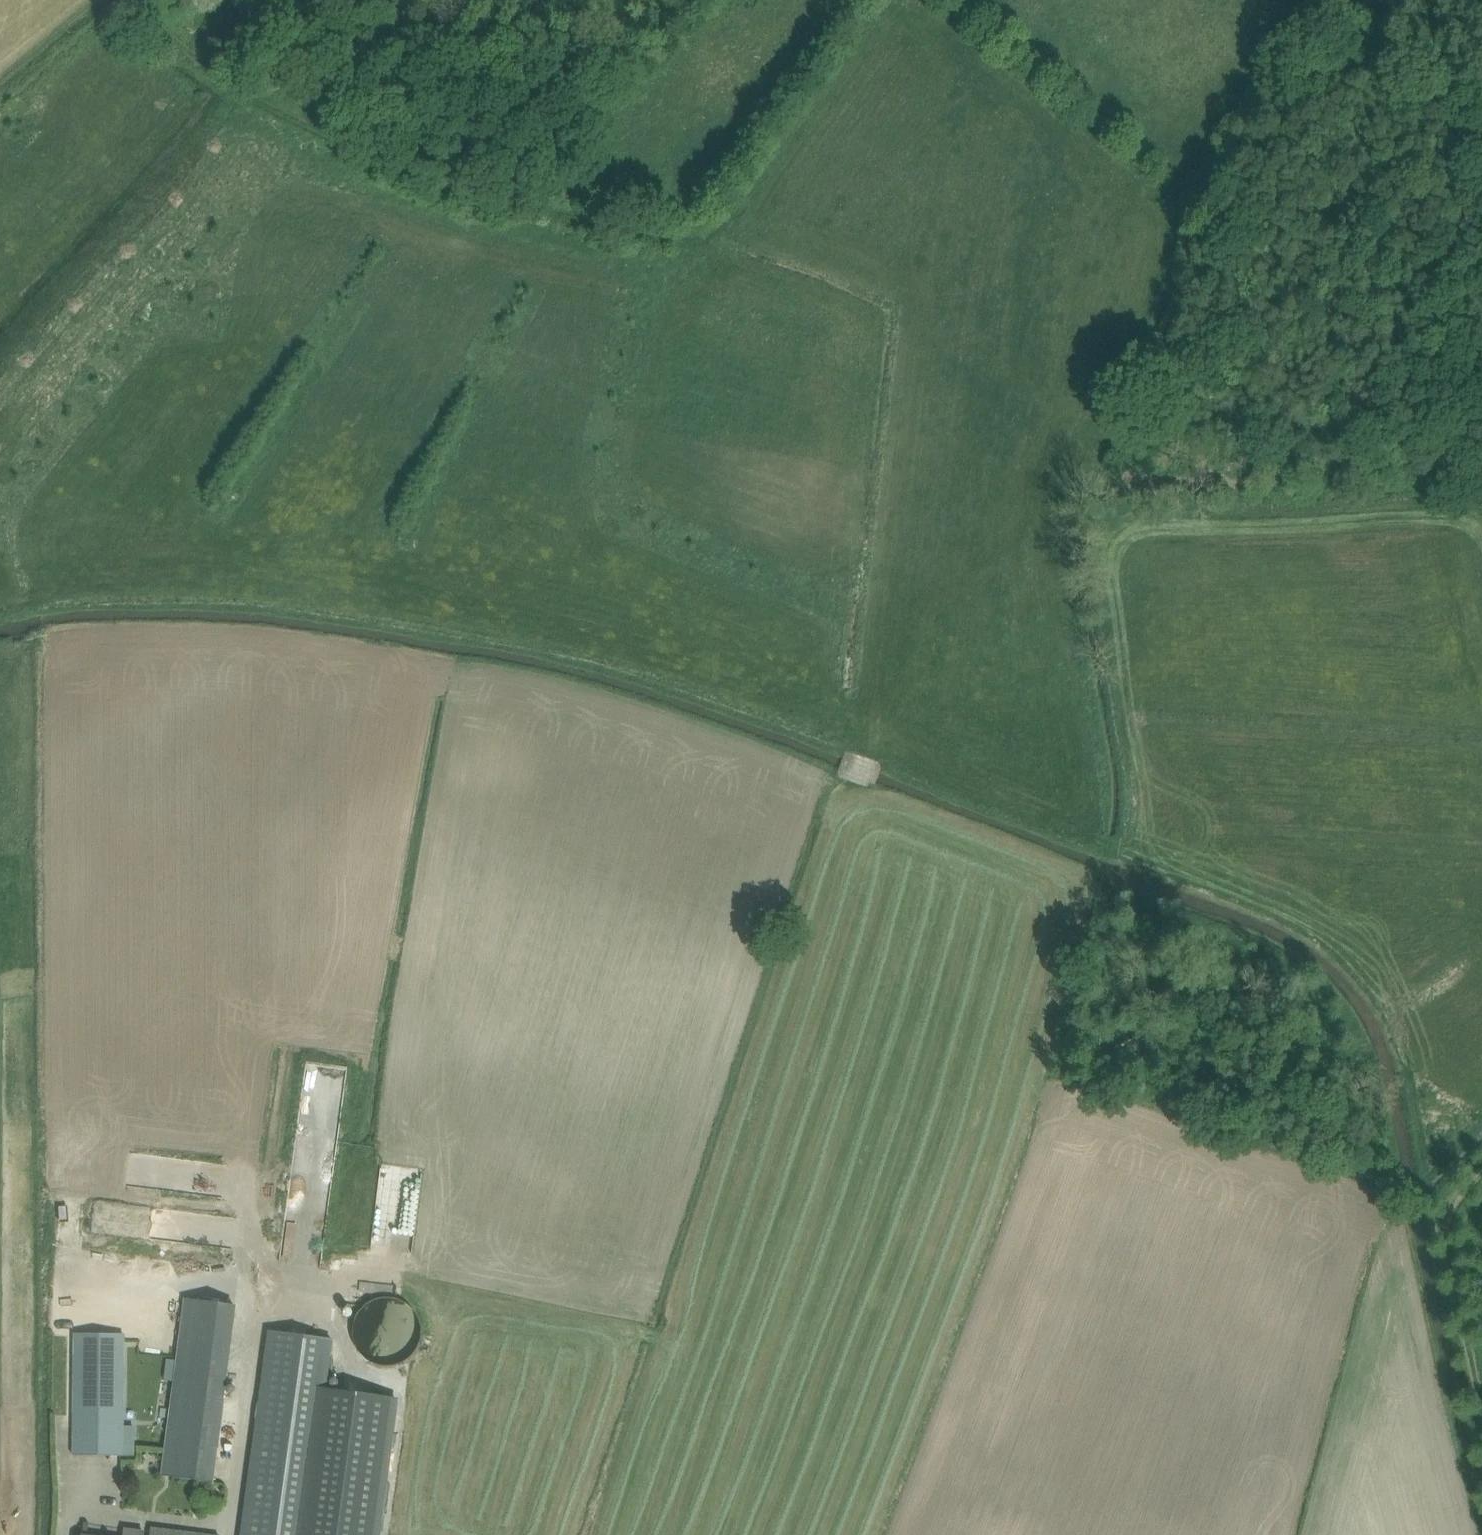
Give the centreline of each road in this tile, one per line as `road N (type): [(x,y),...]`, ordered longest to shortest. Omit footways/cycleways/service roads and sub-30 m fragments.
road 1 (track): [(118,0),(138,3),(262,101),(391,178),(659,247)]
road 2 (track): [(1481,1172),(1450,1212),(1449,1251),(1481,1400)]
road 3 (track): [(0,87),(117,0)]

